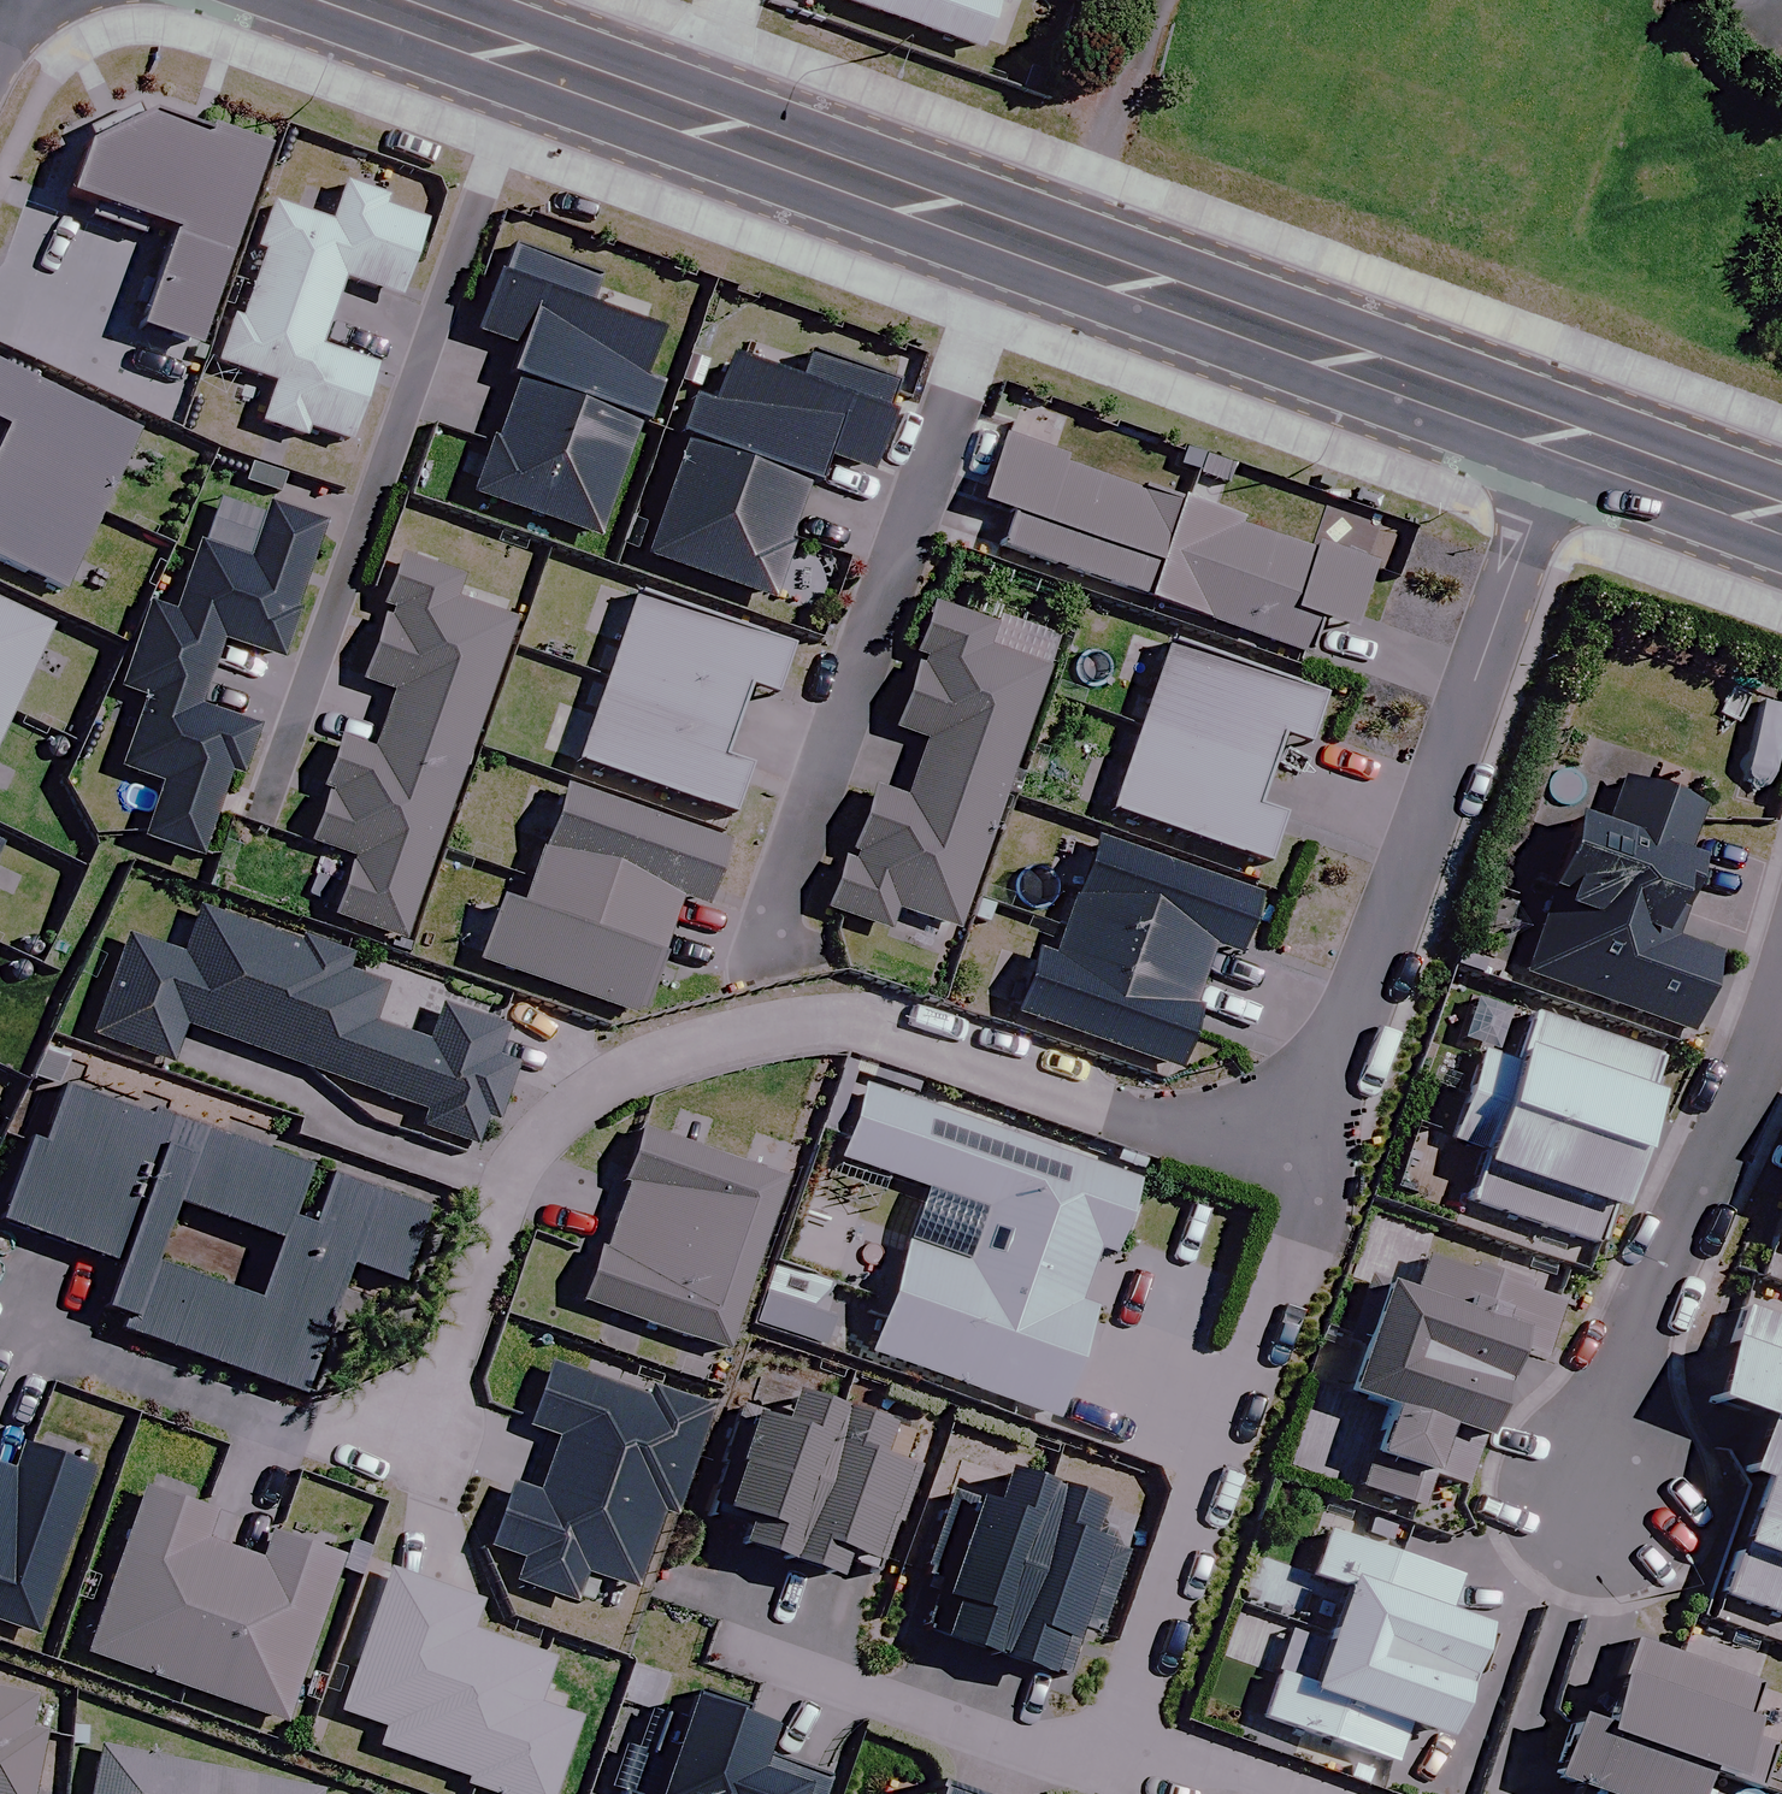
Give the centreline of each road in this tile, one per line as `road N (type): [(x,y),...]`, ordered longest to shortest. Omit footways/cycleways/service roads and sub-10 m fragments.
road 1 (residential): [(1112,1110),(886,1032),(795,1025),(635,1062),(551,1117),(510,1188),(402,1479)]
road 2 (residential): [(256,825),(527,60)]
road 3 (residential): [(775,960),(775,914),(1011,237)]
road 4 (residential): [(1561,445),(1350,1016),(1289,1137)]
road 5 (residential): [(1289,1137),(1286,1221),(1123,1731)]
road 6 (secondary): [(1561,445),(1011,237)]
road 7 (residential): [(1781,992),(1628,1357),(1587,1515)]
road 8 (secondary): [(1011,237),(527,60)]
road 9 (residential): [(721,1644),(1018,1749),(1123,1731)]
road 10 (secondary): [(1781,525),(1561,445)]
road 11 (residential): [(1123,1731),(1304,1793)]
road 12 (residential): [(1289,1137),(1112,1110)]
road 13 (secondary): [(527,60),(361,0)]

